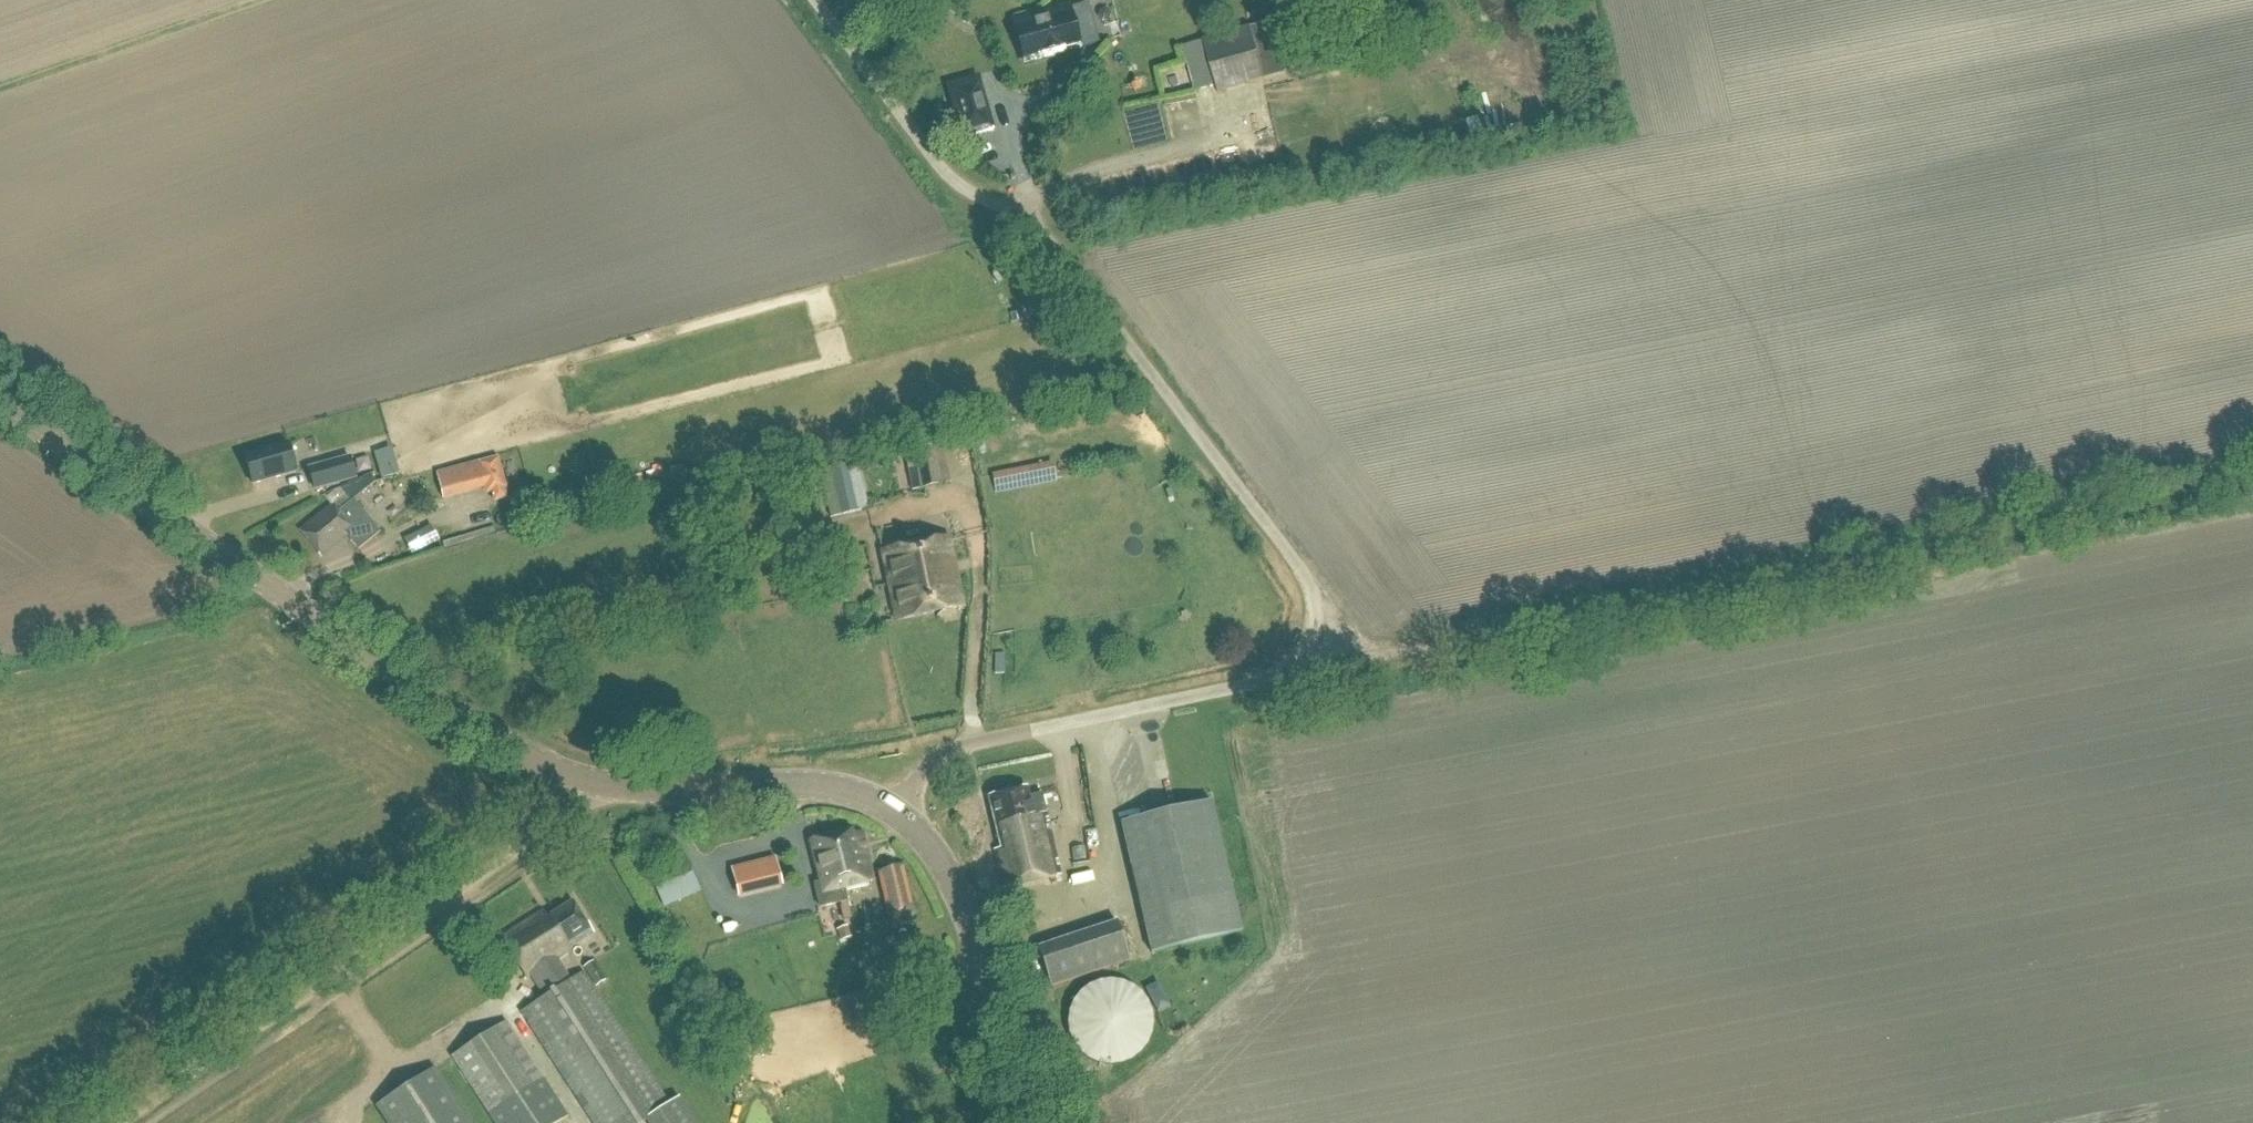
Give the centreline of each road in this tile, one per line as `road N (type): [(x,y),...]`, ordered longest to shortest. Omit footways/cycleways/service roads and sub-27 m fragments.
road 1 (tertiary): [(892,816),(828,788),(788,782),(648,792),(583,785),(529,759),(0,401)]
road 2 (residential): [(814,0),(947,174),(1050,242),(1304,575),(1337,666)]
road 3 (track): [(2252,475),(1441,644)]
road 4 (track): [(120,1122),(562,817)]
road 5 (unclassified): [(892,816),(940,755),(964,746),(1337,666)]
road 6 (tertiary): [(1044,1122),(968,912),(921,835),(892,816)]
road 7 (track): [(257,0),(0,89)]

